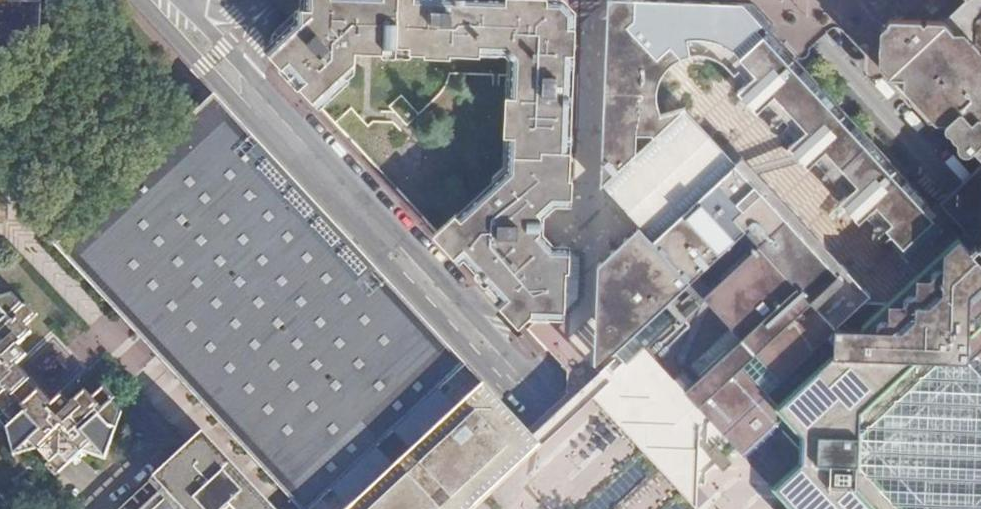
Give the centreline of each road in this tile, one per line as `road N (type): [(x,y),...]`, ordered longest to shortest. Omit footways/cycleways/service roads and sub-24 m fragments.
road 1 (residential): [(651,508),(260,85)]
road 2 (residential): [(297,170),(610,508)]
road 3 (residential): [(980,201),(791,0)]
road 4 (residential): [(140,0),(297,170)]

